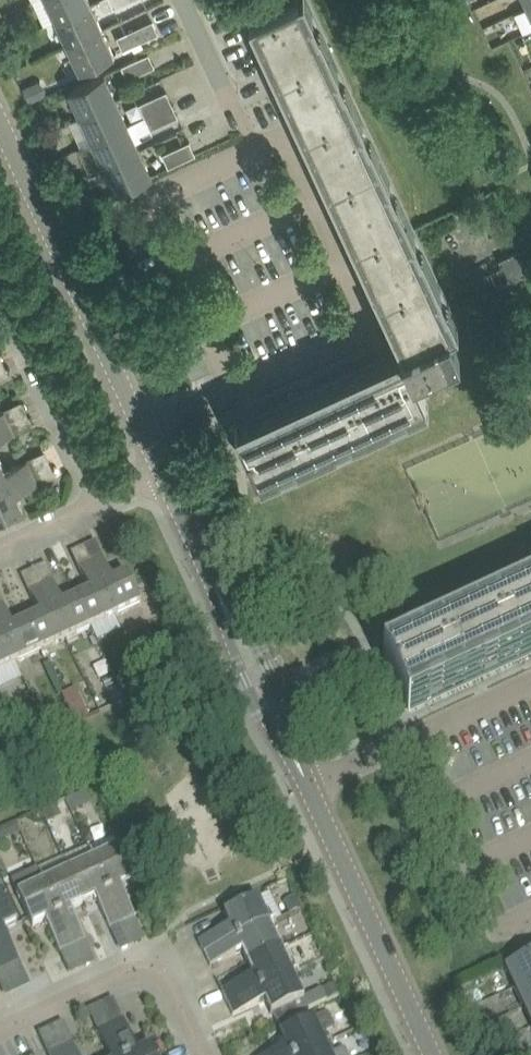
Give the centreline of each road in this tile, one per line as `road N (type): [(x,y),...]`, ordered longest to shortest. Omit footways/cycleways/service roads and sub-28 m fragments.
road 1 (unclassified): [(433,1054),(161,471)]
road 2 (residential): [(232,390),(360,334),(366,311),(289,134),(257,148)]
road 3 (unclassified): [(144,429),(0,121)]
road 4 (residential): [(257,148),(145,198),(232,390)]
road 5 (residential): [(204,1054),(171,984),(151,968),(129,970),(0,1030)]
road 6 (residential): [(103,498),(11,301)]
road 7 (residential): [(257,148),(186,0)]

